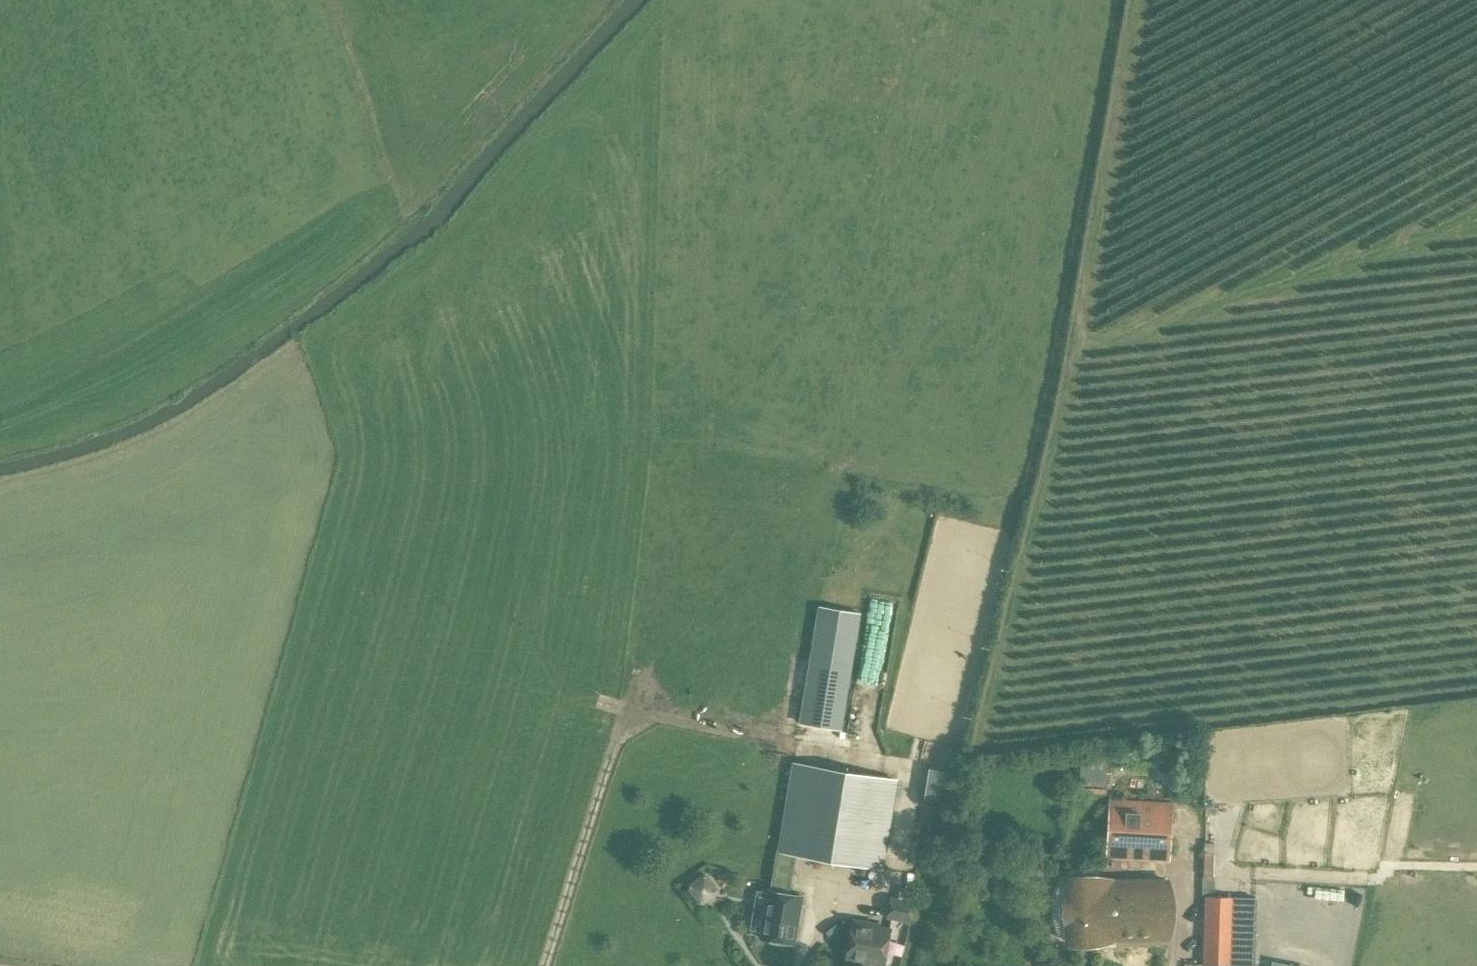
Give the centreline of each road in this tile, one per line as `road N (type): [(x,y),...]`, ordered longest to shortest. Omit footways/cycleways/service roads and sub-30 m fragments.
road 1 (track): [(1083,350),(1476,226)]
road 2 (track): [(1476,866),(1384,865),(1379,877),(1254,870)]

